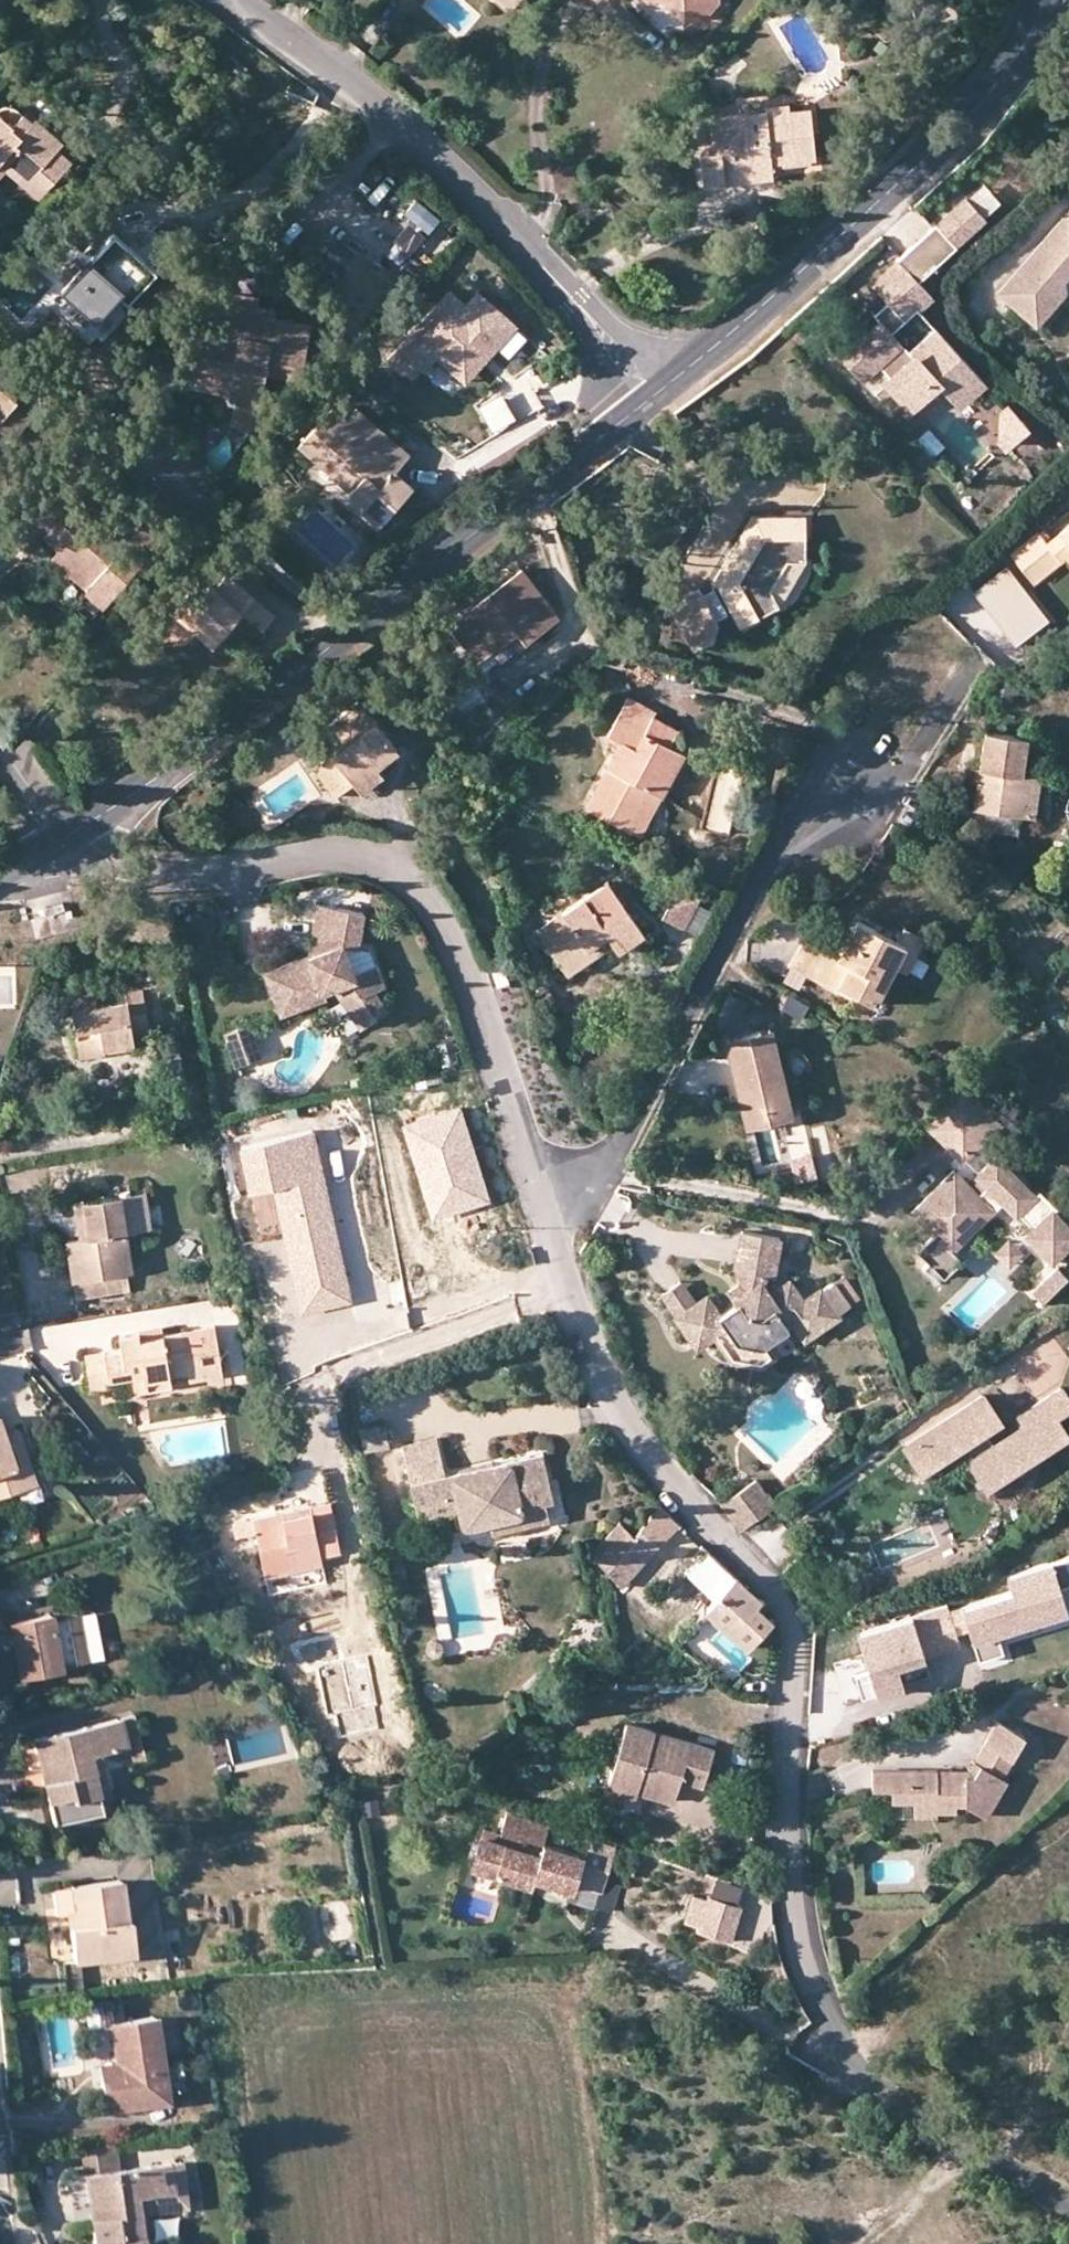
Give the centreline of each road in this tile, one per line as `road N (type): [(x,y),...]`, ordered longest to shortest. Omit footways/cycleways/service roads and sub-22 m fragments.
road 1 (residential): [(538,1189),(615,1410),(659,1475),(754,1569),(787,1614),(794,1917),(830,2038),(887,2103),(1068,2210)]
road 2 (tertiary): [(657,391),(192,755),(56,843)]
road 3 (residential): [(56,843),(167,878),(312,857),(393,868),(426,902),(476,997),(538,1189)]
road 4 (residential): [(223,0),(358,89),(513,236),(657,391)]
road 5 (tertiary): [(1049,0),(1029,43),(965,130),(657,391)]
road 6 (residential): [(538,1189),(581,1178),(612,1158),(759,872),(796,822),(868,777)]
road 7 (track): [(566,1280),(318,1341),(303,1377),(319,1481)]
road 8 (track): [(737,1553),(1011,1366)]
road 9 (track): [(953,2143),(930,2188),(863,2243)]

